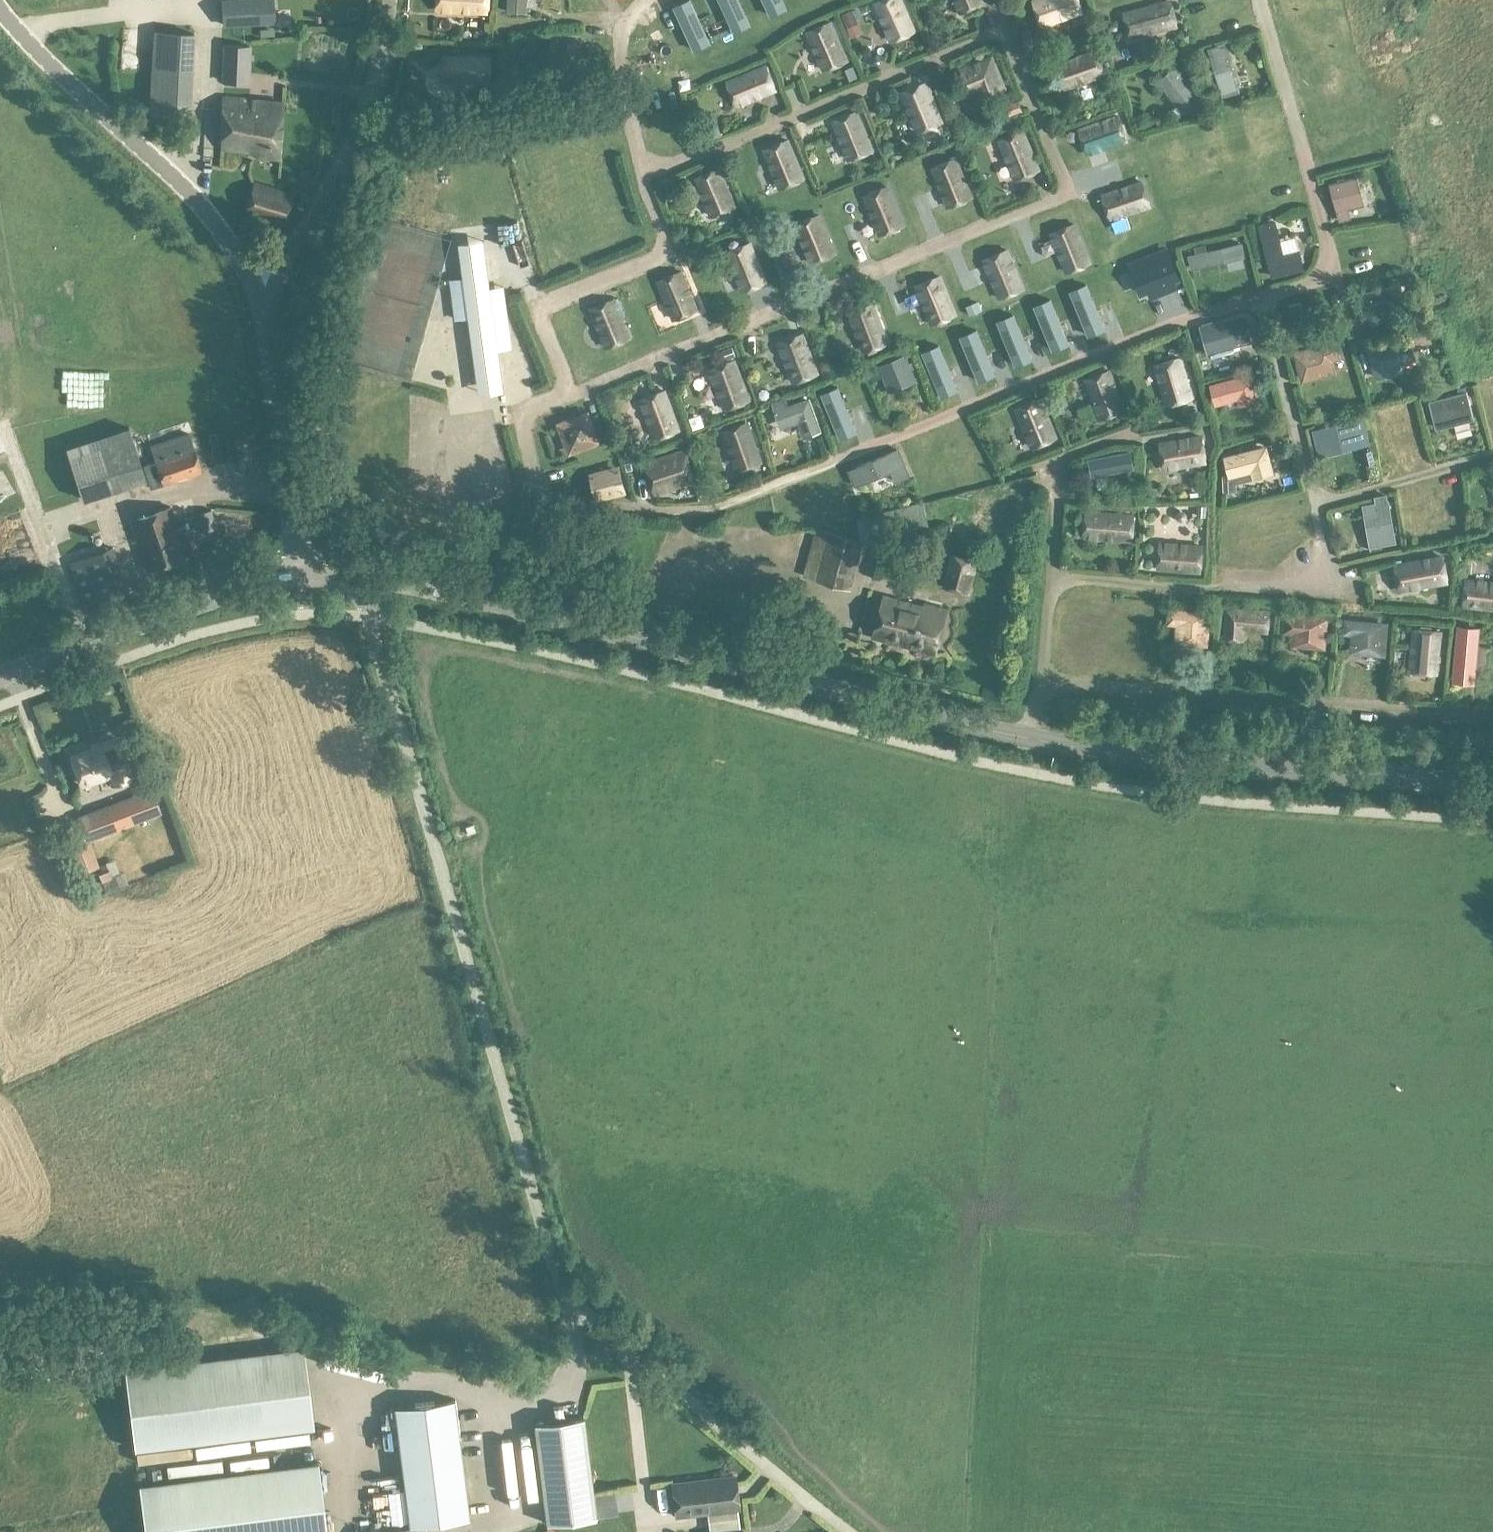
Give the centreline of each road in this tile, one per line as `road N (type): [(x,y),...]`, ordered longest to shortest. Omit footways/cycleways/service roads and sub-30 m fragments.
road 1 (secondary): [(1492,786),(1092,750),(409,581),(301,575)]
road 2 (unclassified): [(253,290),(215,219),(53,69),(0,7)]
road 3 (unclassified): [(253,290),(295,247),(353,142),(390,0)]
road 4 (secondary): [(0,678),(220,596),(301,575)]
road 5 (unclassified): [(301,575),(253,290)]

